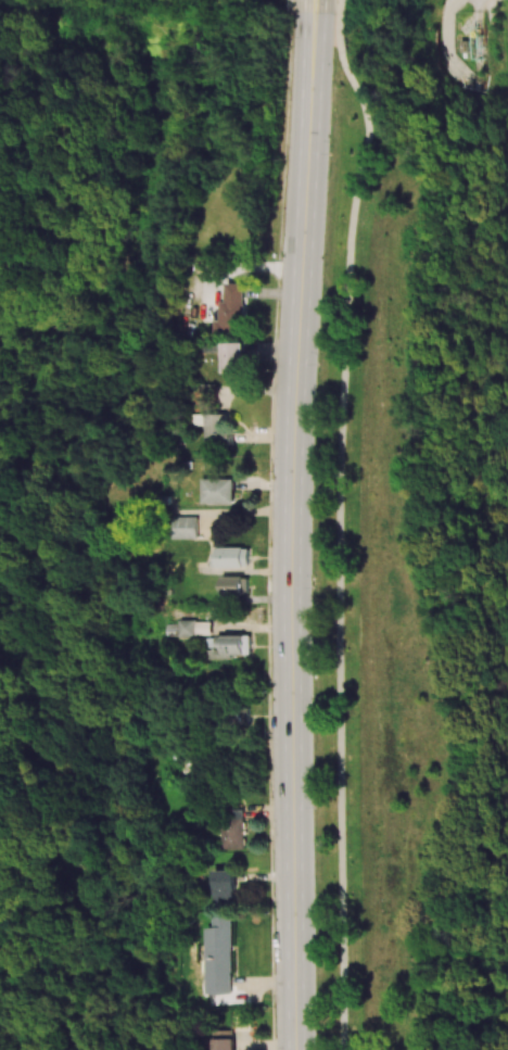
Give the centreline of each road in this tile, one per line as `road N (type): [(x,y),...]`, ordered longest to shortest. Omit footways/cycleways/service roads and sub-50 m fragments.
road 1 (primary): [(317,15),(292,484),(297,1049)]

